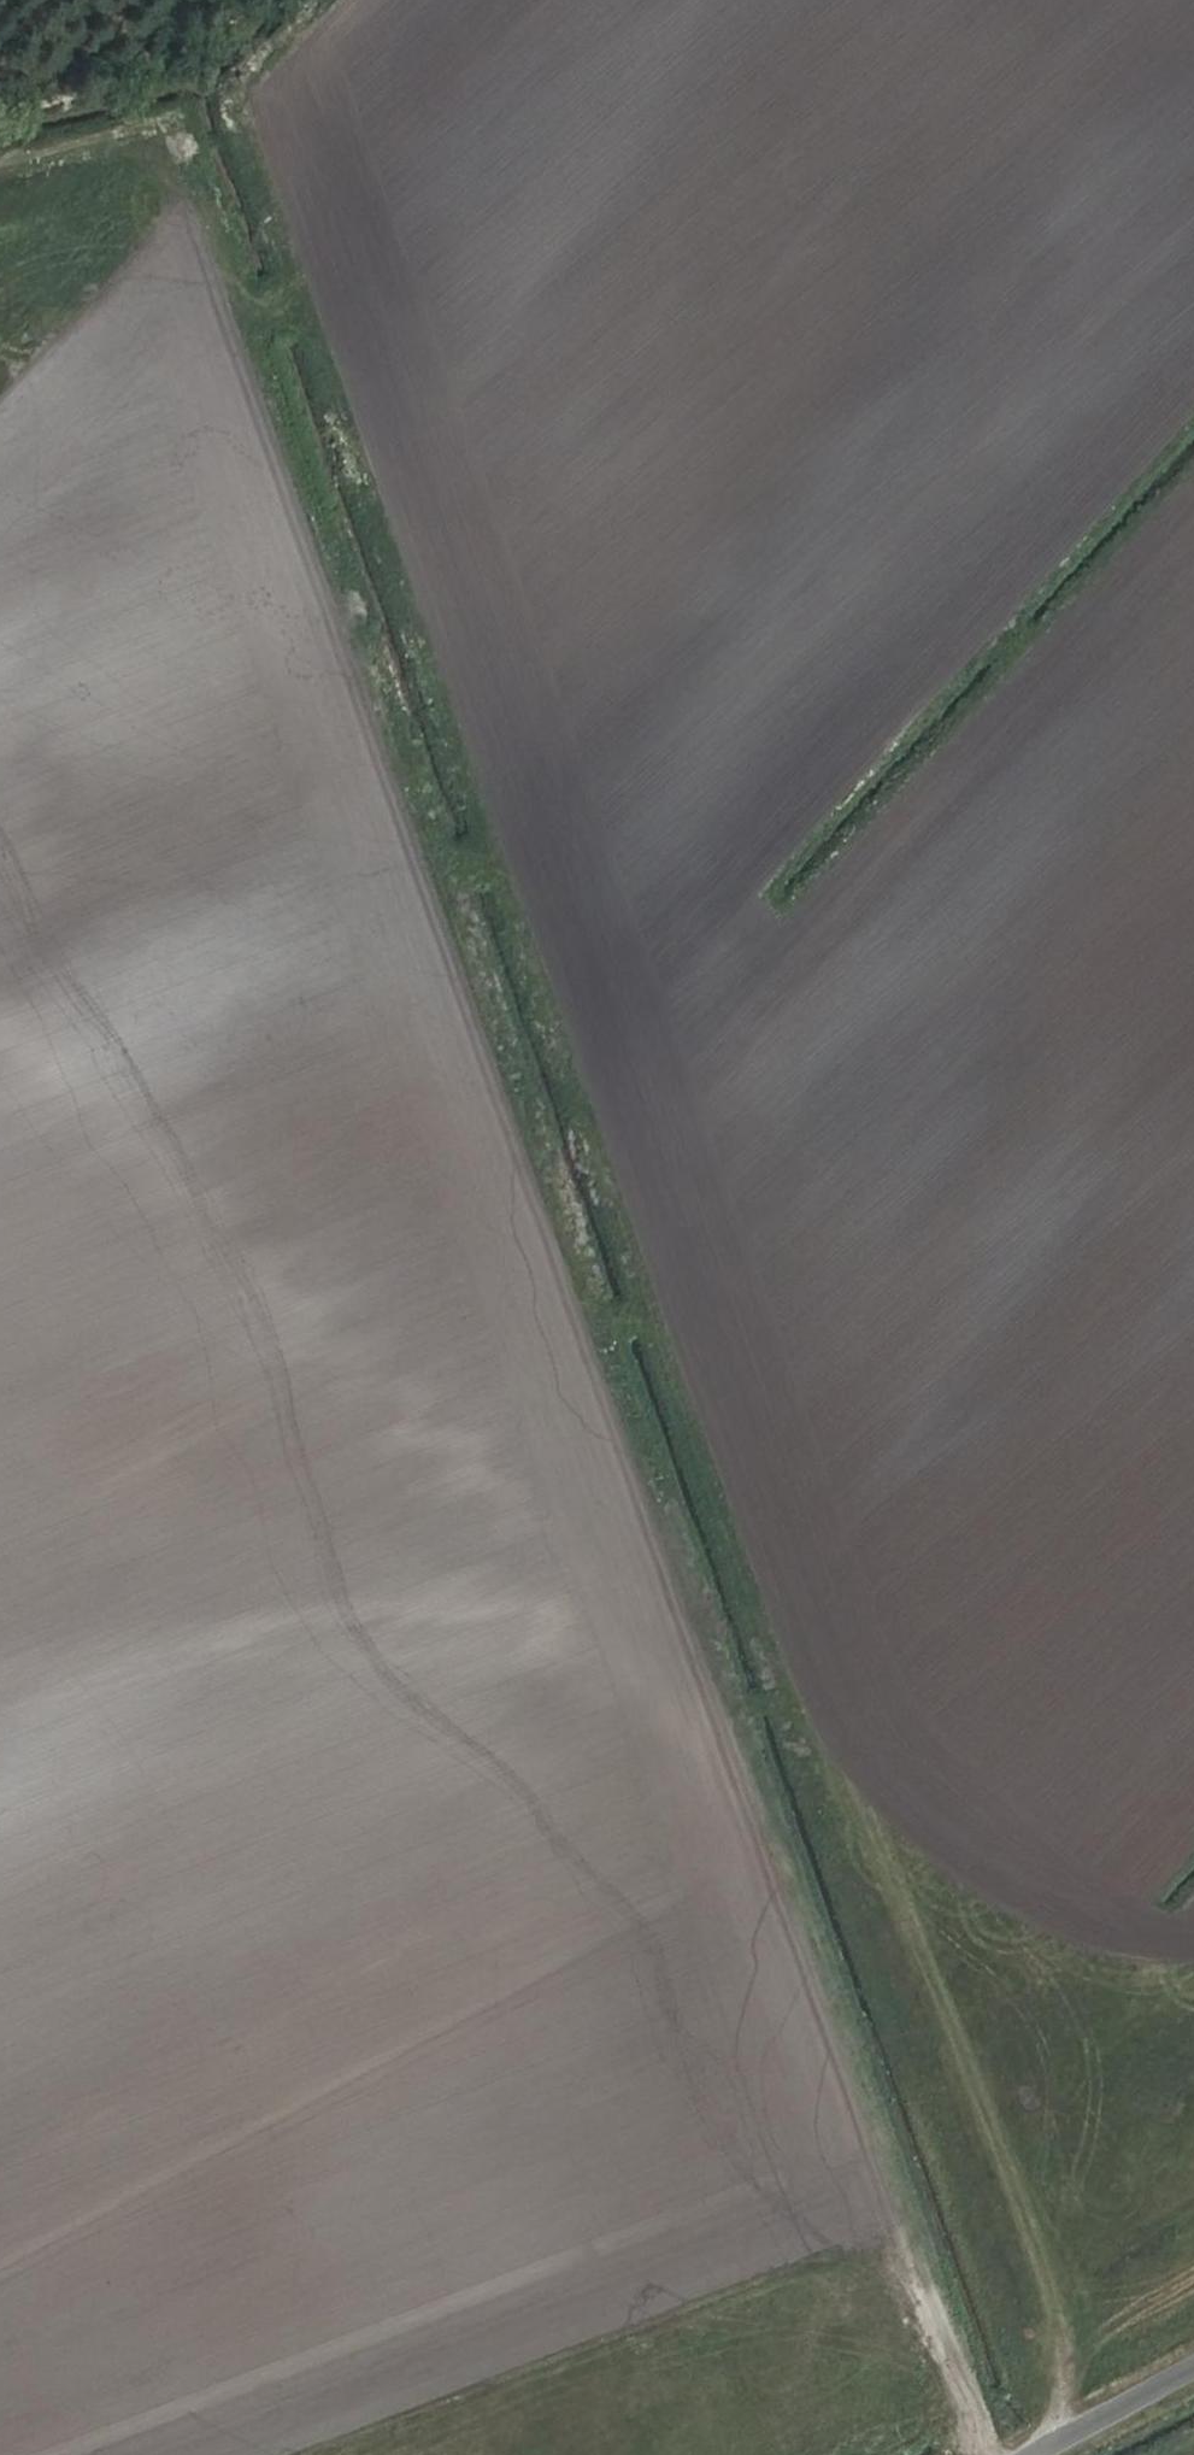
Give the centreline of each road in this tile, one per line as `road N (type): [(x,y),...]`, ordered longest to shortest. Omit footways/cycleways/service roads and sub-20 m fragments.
road 1 (unclassified): [(1033,2454),(1193,2368)]

